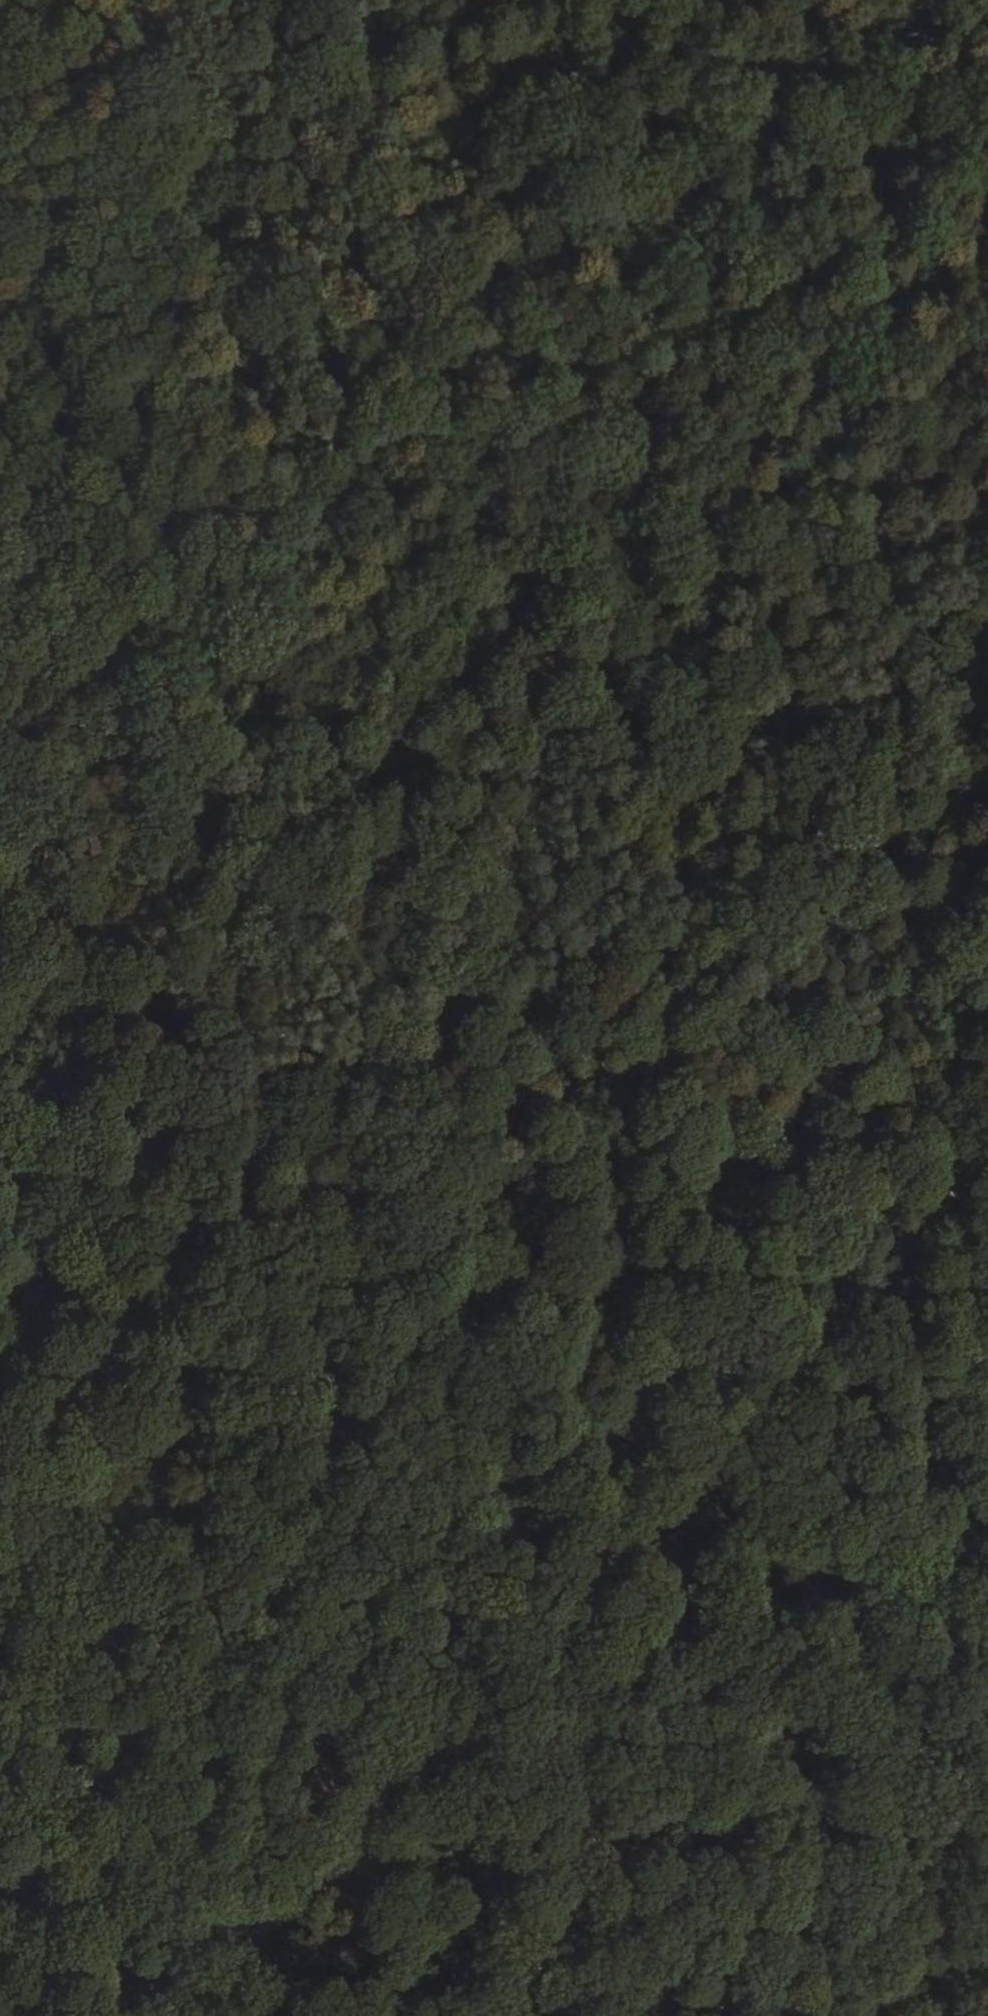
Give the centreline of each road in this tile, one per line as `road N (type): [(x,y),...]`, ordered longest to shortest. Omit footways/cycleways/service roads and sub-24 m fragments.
road 1 (track): [(192,2015),(987,1174)]
road 2 (track): [(763,0),(0,835)]

